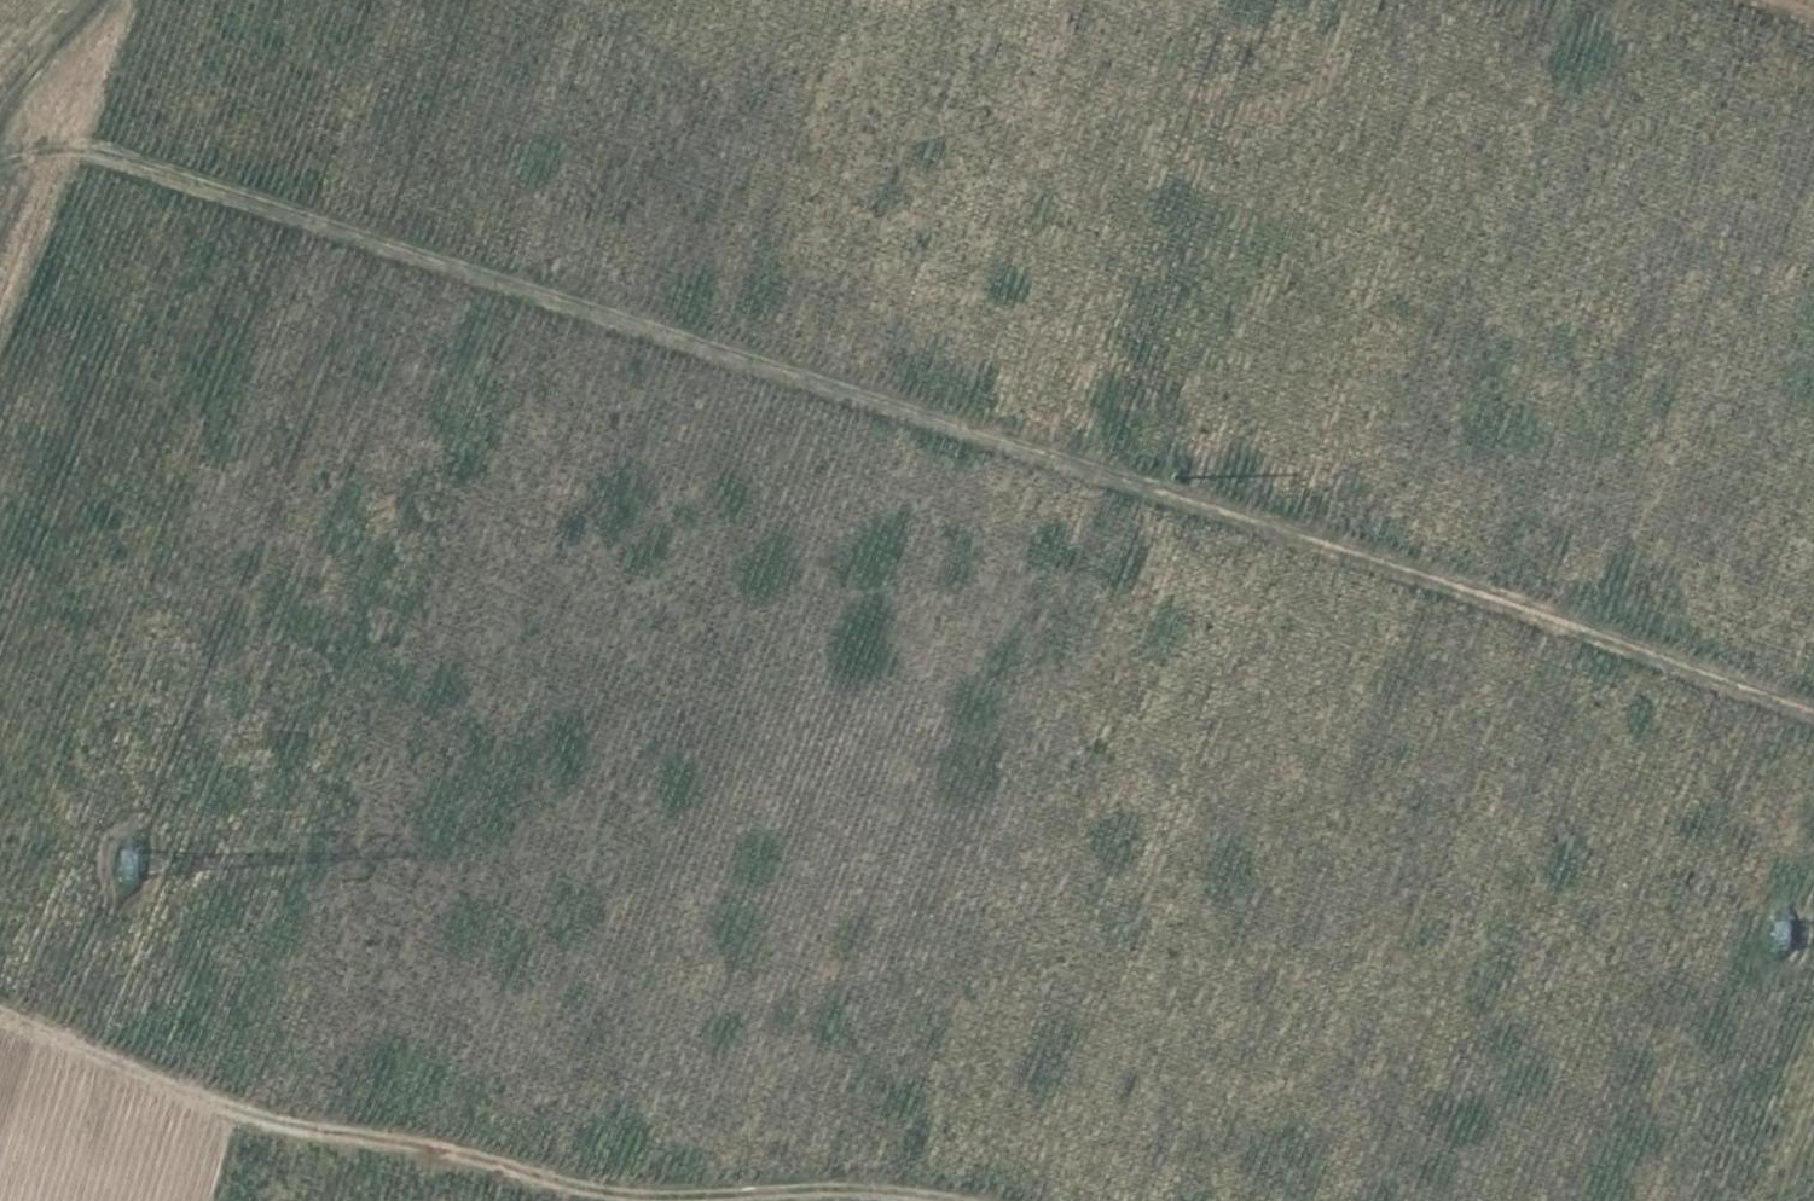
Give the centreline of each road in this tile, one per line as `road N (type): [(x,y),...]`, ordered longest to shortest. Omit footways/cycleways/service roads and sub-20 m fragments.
road 1 (track): [(671,1200),(574,1189),(476,1159),(230,1109),(0,1015)]
road 2 (track): [(939,1200),(823,1191),(687,1200)]
road 3 (track): [(0,114),(119,0)]

